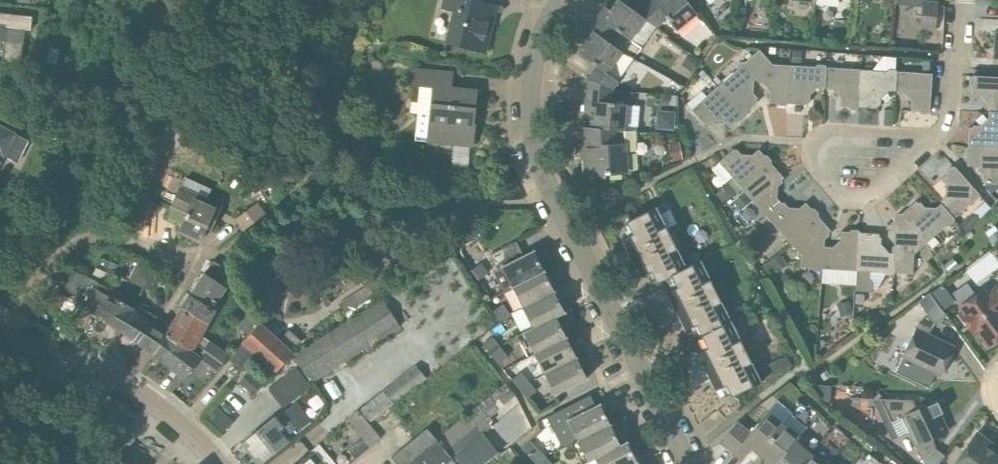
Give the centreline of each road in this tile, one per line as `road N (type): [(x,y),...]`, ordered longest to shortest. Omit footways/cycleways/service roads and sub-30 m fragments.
road 1 (residential): [(689,463),(538,156),(535,61),(558,0)]
road 2 (residential): [(217,463),(168,411),(114,378),(0,336)]
road 3 (residential): [(941,135),(865,196),(829,188),(814,168),(811,143)]
road 4 (residential): [(941,135),(951,71),(962,55),(965,0)]
road 5 (residential): [(811,143),(826,131),(941,135)]

